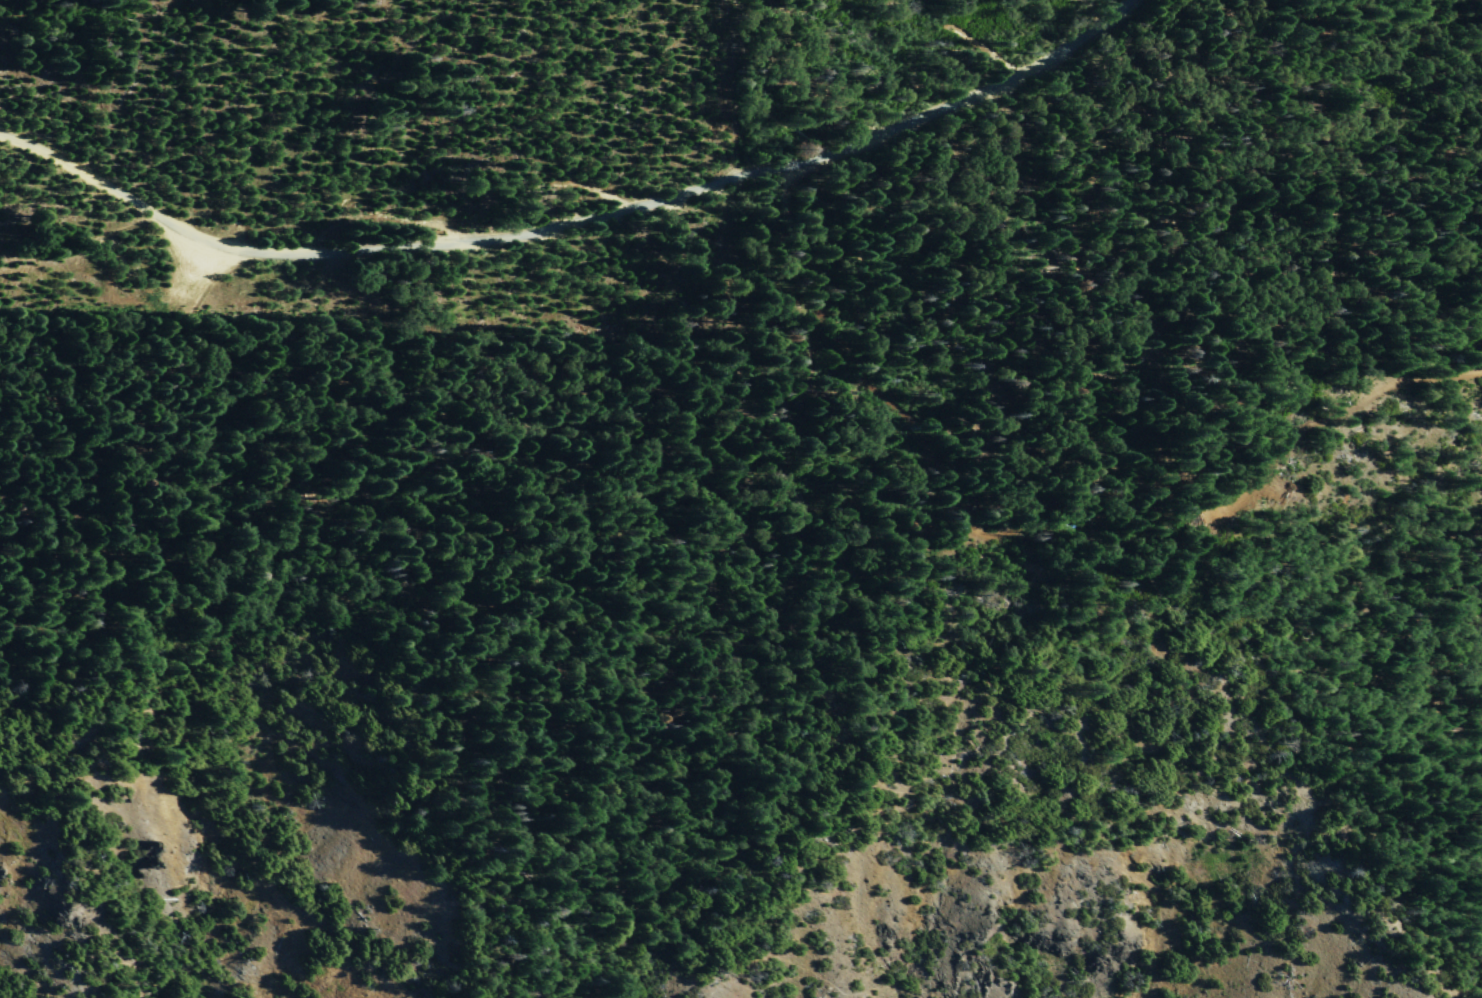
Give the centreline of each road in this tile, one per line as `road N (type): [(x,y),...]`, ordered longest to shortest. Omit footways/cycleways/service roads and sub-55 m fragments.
road 1 (residential): [(0,133),(35,143),(142,207),(243,247),(316,255),(530,236),(932,117),(1038,67),(1106,26),(1131,0)]

